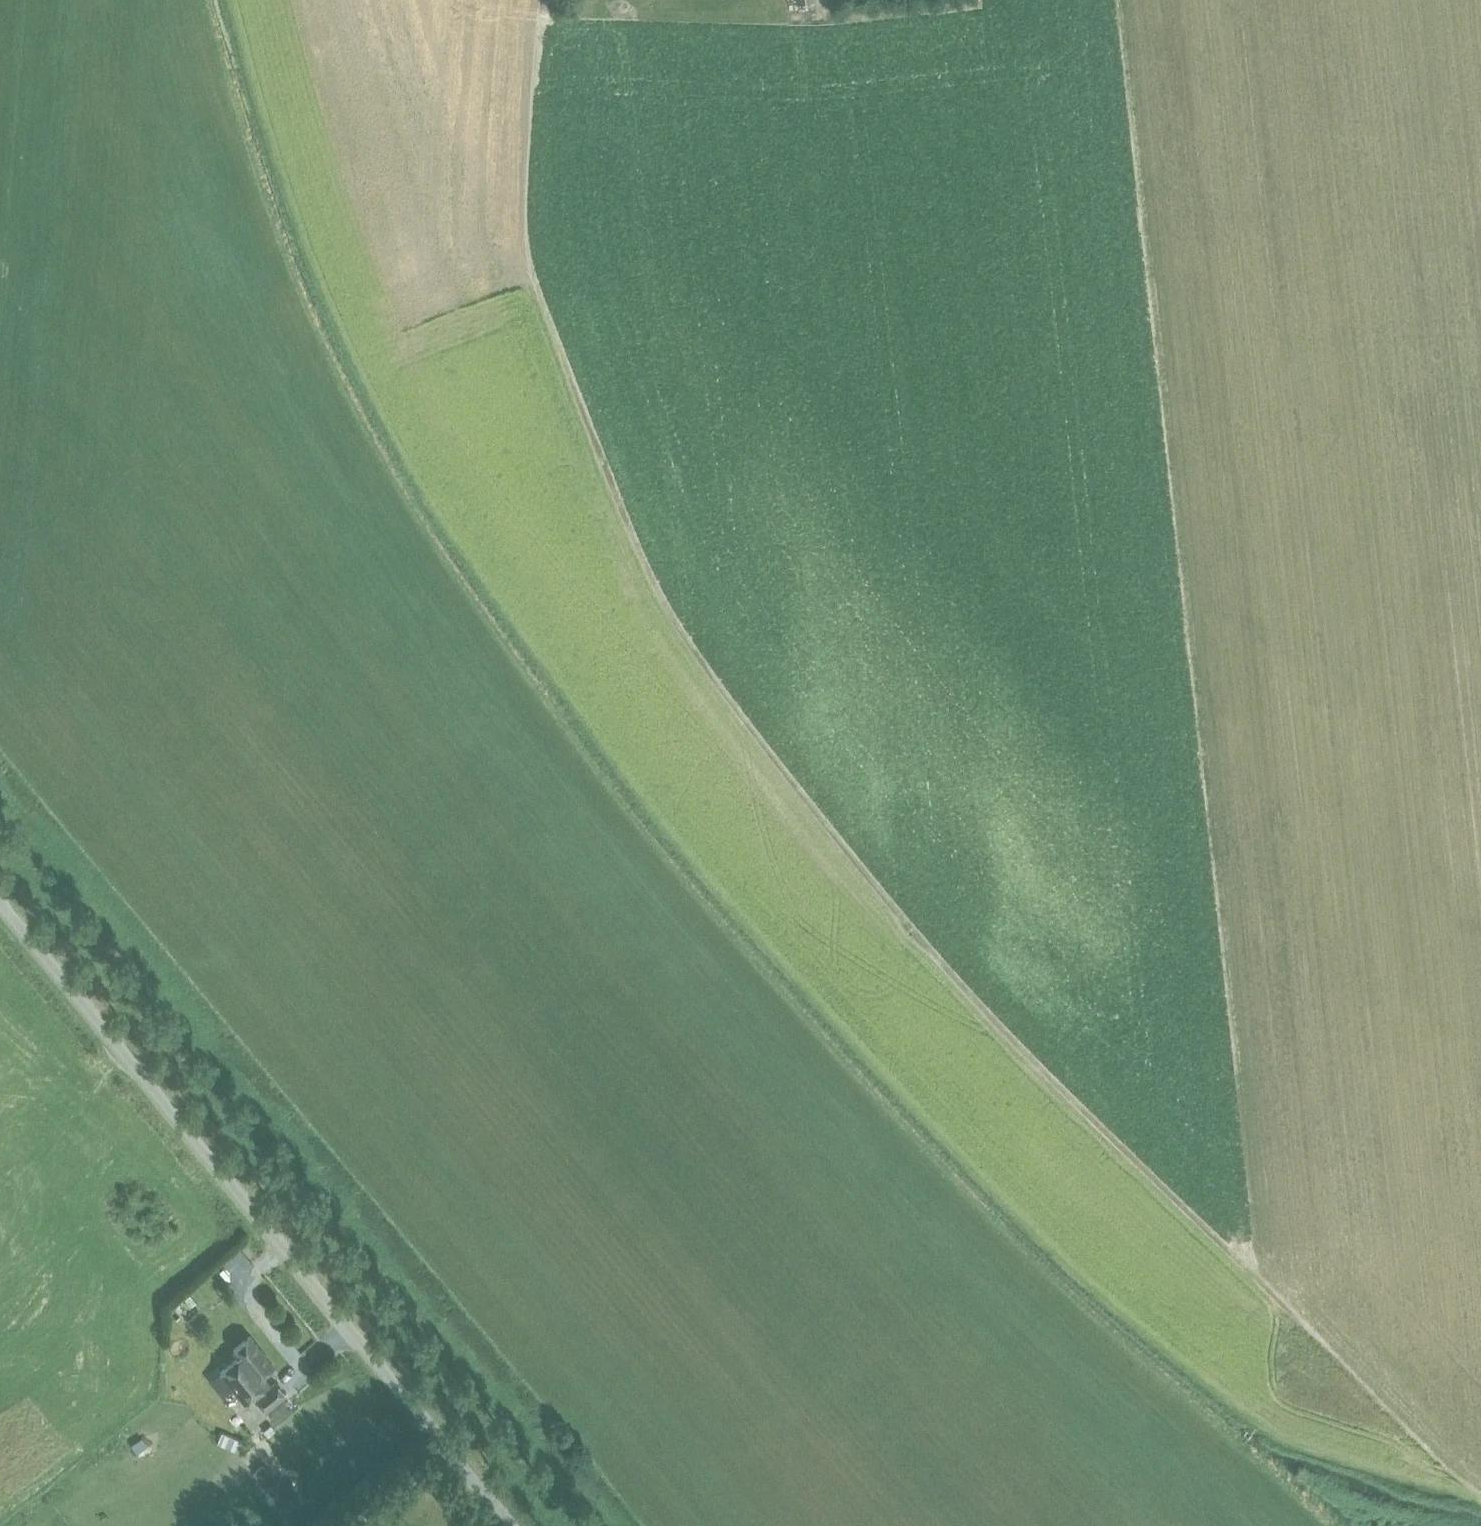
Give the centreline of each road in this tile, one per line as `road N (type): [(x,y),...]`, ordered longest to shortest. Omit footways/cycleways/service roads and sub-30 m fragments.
road 1 (track): [(0,790),(609,1525)]
road 2 (tertiary): [(511,1525),(0,899)]

